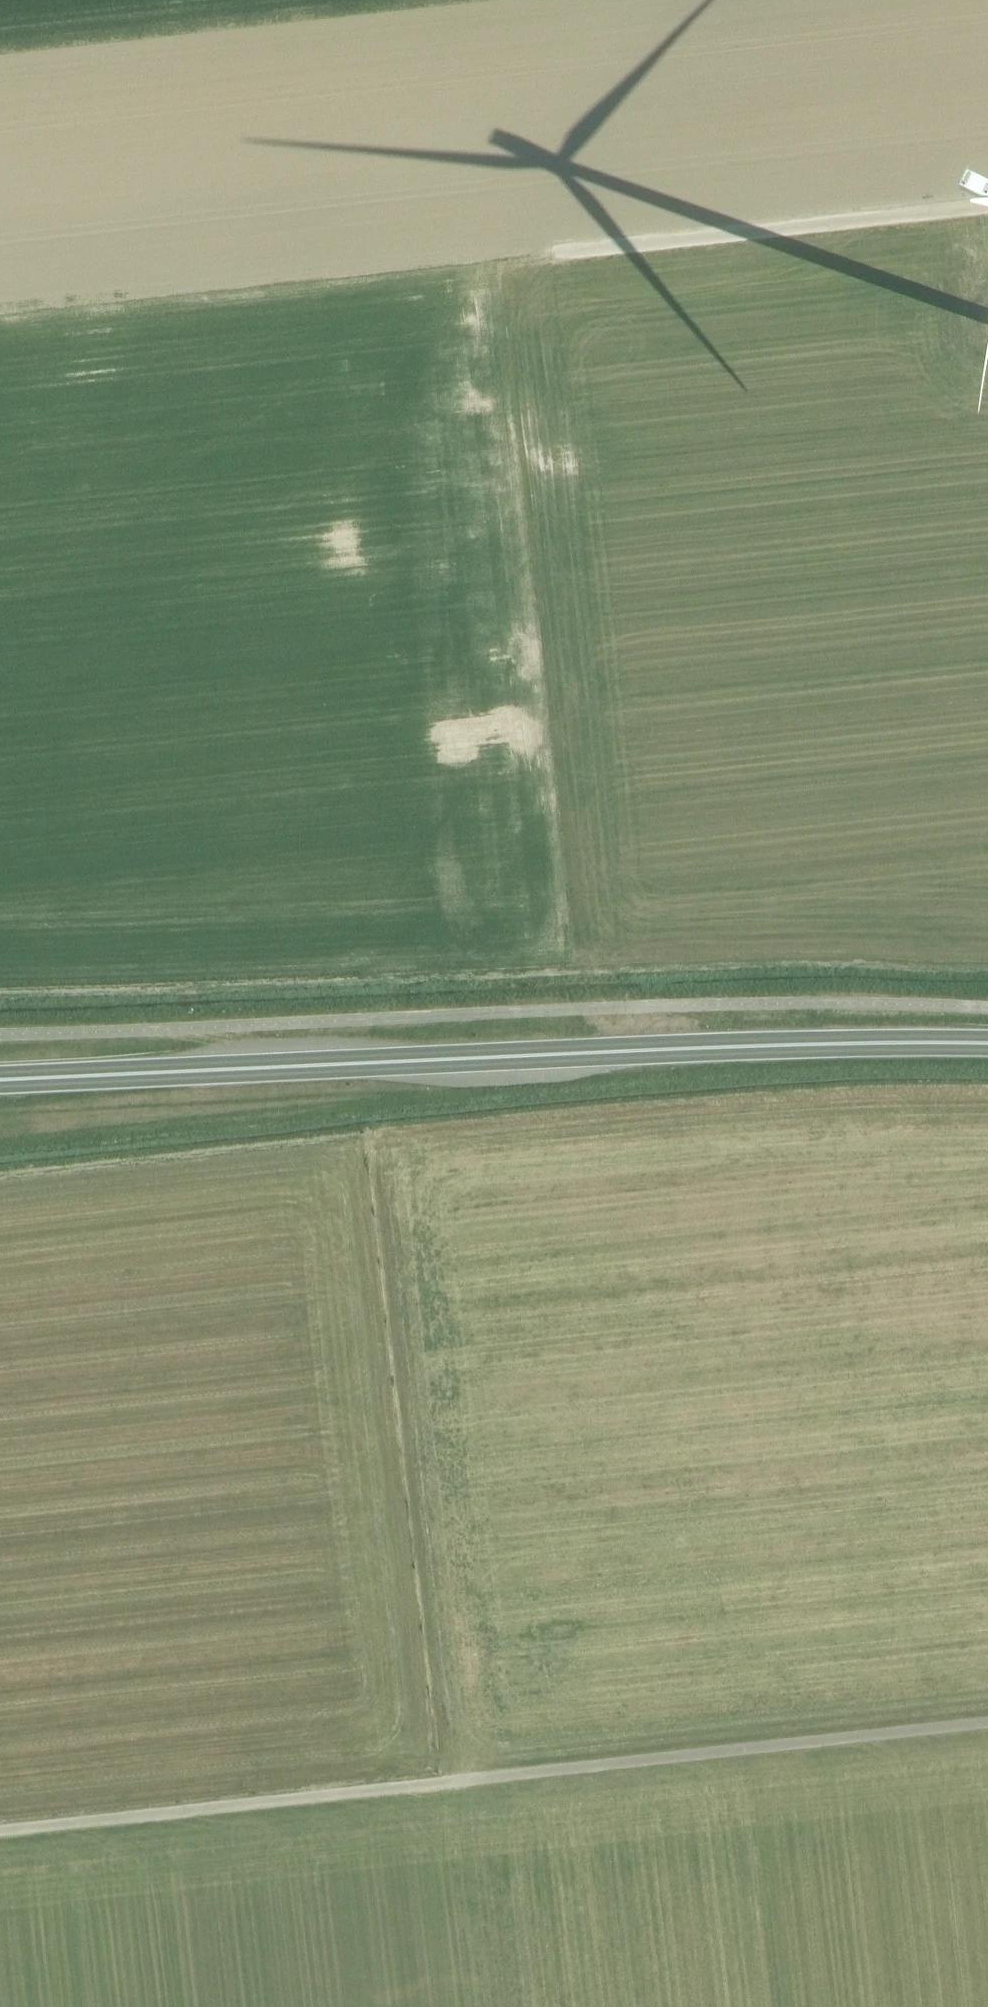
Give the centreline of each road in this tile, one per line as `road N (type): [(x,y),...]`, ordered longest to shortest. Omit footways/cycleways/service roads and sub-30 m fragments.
road 1 (track): [(987,1722),(0,1831)]
road 2 (trunk): [(0,1080),(607,1053),(987,1046)]
road 3 (track): [(573,256),(987,209)]

